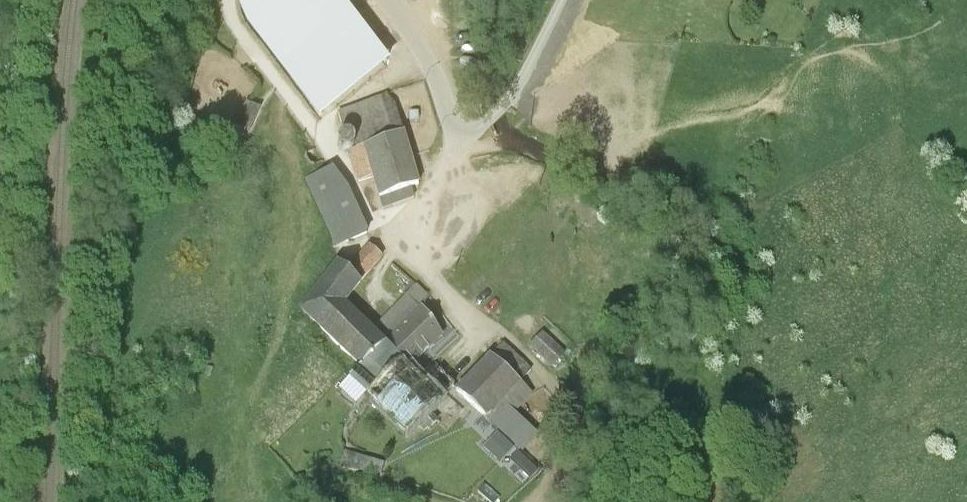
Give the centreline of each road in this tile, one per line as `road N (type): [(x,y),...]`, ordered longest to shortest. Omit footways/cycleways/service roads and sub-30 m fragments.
road 1 (unclassified): [(565,393),(494,324),(432,294),(419,245),(428,202),(456,145),(497,121),(518,96),(562,0)]
road 2 (track): [(456,145),(433,67),(391,0)]

